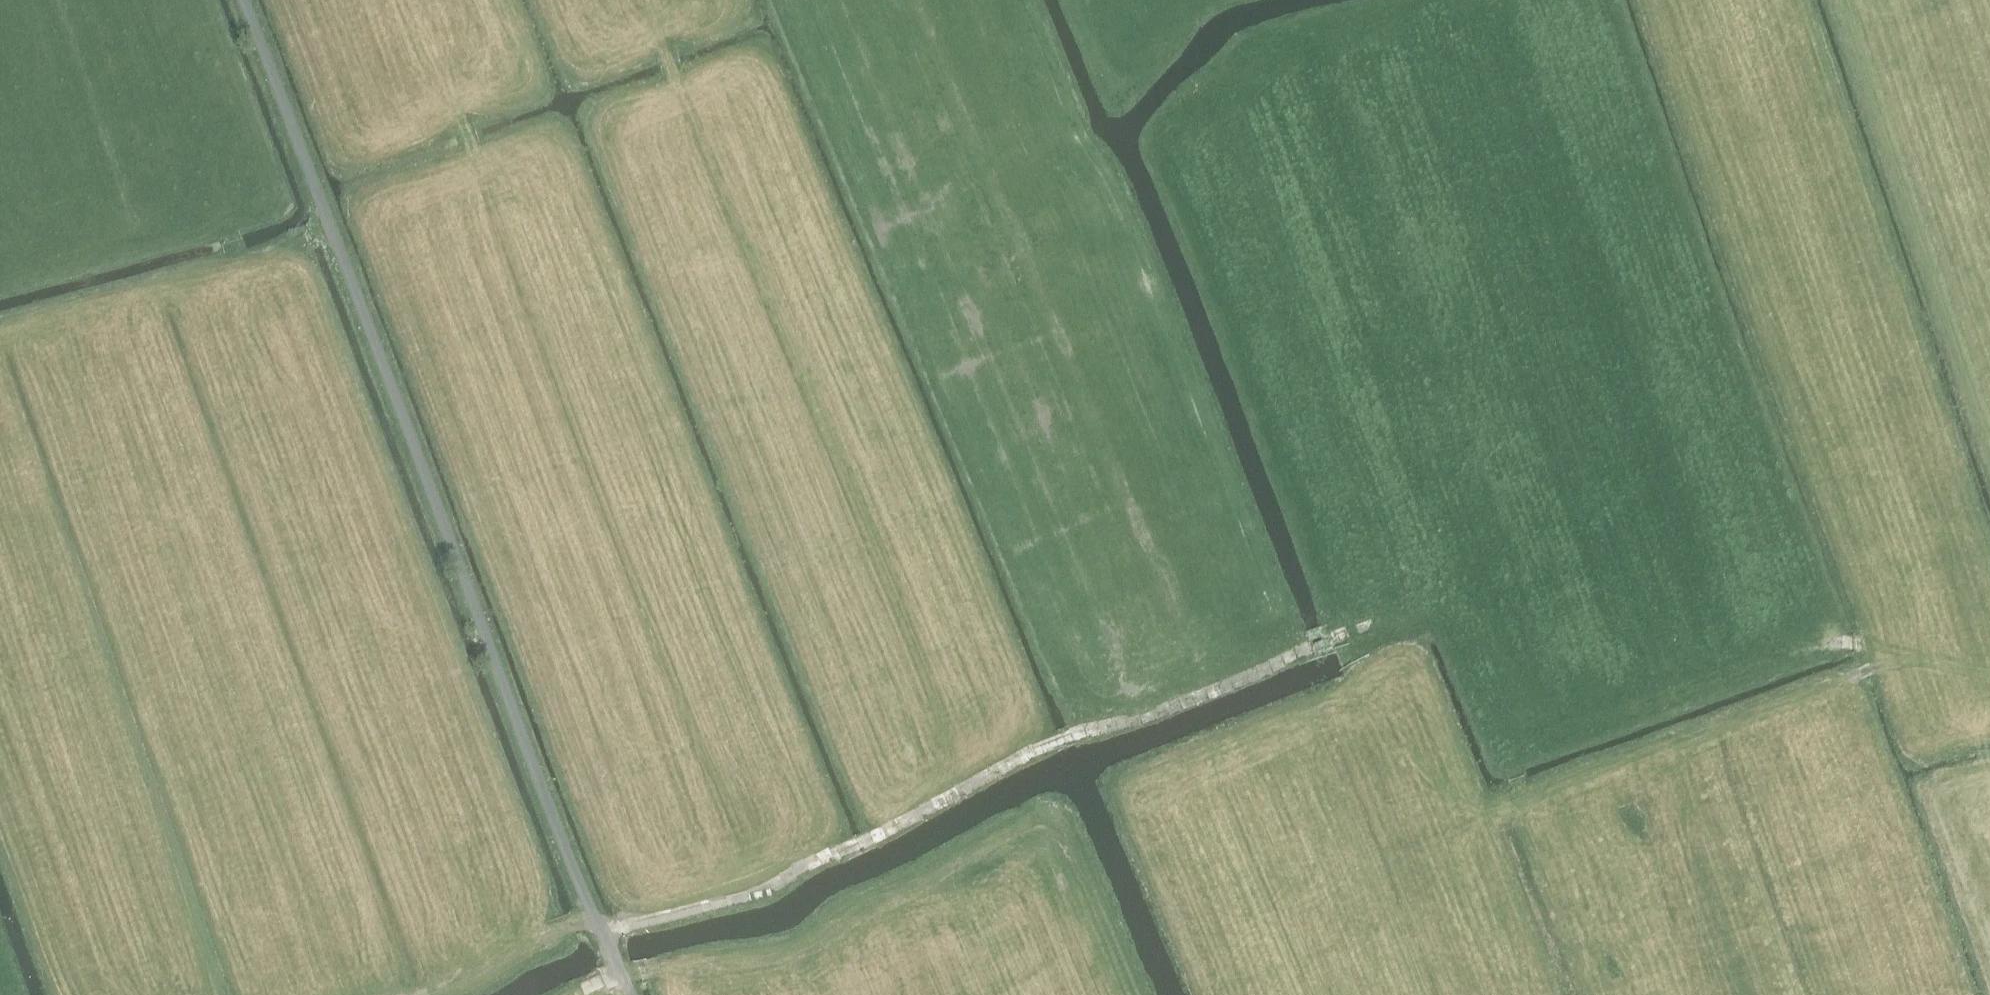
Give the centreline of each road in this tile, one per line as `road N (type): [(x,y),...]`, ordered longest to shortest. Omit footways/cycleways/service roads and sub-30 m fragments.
road 1 (unclassified): [(630,994),(568,853),(245,0)]

